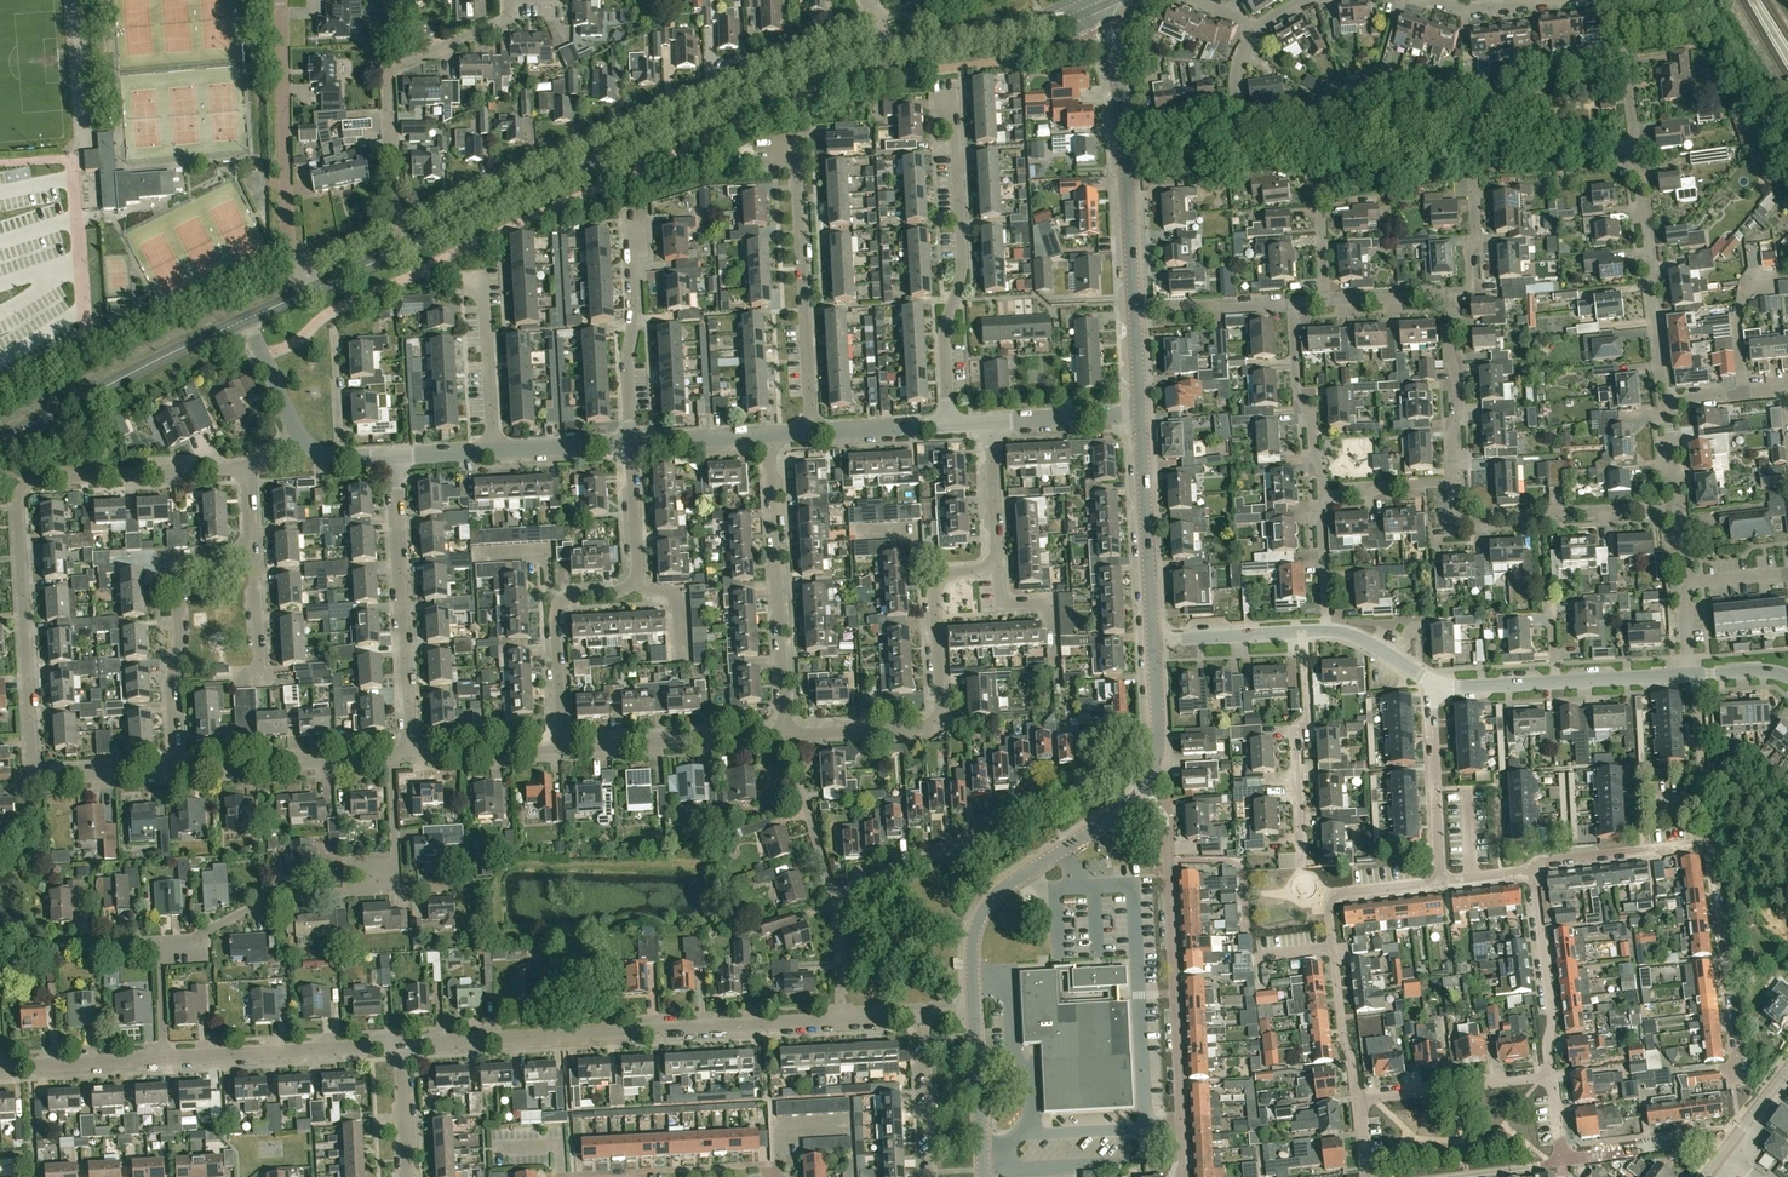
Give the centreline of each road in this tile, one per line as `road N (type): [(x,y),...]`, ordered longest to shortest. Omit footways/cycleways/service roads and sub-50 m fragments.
road 1 (residential): [(300,264),(874,13)]
road 2 (tertiary): [(311,289),(778,82),(882,53)]
road 3 (residential): [(37,768),(20,489),(36,479),(248,468)]
road 4 (residential): [(400,1045),(841,1018)]
road 5 (residential): [(1668,402),(1623,33)]
road 6 (residential): [(562,748),(558,606),(574,594),(635,582),(633,444)]
road 7 (residential): [(1181,1124),(1165,829),(1142,793)]
road 8 (residential): [(949,425),(945,332),(962,262),(953,94)]
road 9 (residential): [(1359,1100),(1329,896),(1444,881)]
road 10 (residential): [(412,756),(395,457)]
road 11 (residential): [(975,1010),(973,936),(990,902),(1142,793)]
road 12 (residential): [(787,734),(771,436)]
road 13 (residential): [(787,734),(920,725),(936,717),(935,594),(947,576)]
road 14 (residential): [(835,899),(1097,782)]
road 15 (residential): [(176,770),(184,559),(253,552)]
road 16 (residential): [(812,433),(796,156)]
road 17 (tertiary): [(0,439),(246,318)]
road 18 (residential): [(300,264),(288,237),(282,0)]
road 19 (residential): [(1455,483),(1457,523),(1493,515),(1546,520),(1558,511),(1678,509)]
road 20 (residential): [(157,941),(194,939),(274,896),(396,889)]
road 21 (residential): [(1740,1086),(1714,843)]
road 22 (residential): [(1301,867),(1294,731),(1309,718),(1305,632)]
road 23 (residential): [(166,1058),(400,1045)]
road 24 (residential): [(1154,641),(1141,415)]
road 25 (residential): [(562,748),(787,734)]
road 26 (residential): [(389,147),(388,74),(505,15),(510,0)]
road 27 (residential): [(176,770),(390,757)]
road 28 (tertiary): [(882,53),(987,39),(1087,2)]
road 29 (residential): [(1530,867),(1551,1076)]
road 30 (residential): [(633,444),(632,234)]
road 31 (residential): [(1125,133),(1233,116),(1237,66),(1259,26)]
road 32 (residential): [(1325,500),(1313,427),(1296,389),(1295,304)]
road 33 (residential): [(1444,881),(1436,685)]
road 34 (residential): [(1551,1076),(1359,1100)]
road 35 (residential): [(1452,296),(1455,483)]
road 36 (residential): [(1530,867),(1714,843)]
road 37 (residential): [(1135,307),(1125,133)]
road 38 (residential): [(835,899),(787,734)]
road 39 (residential): [(492,452),(483,284)]
road 40 (residential): [(984,1176),(975,1010)]
road 41 (residential): [(0,1067),(166,1058)]
road 42 (residential): [(1722,1154),(1704,1141),(1561,1158)]
road 43 (residential): [(932,1176),(924,1013)]
road 44 (residential): [(1135,307),(1295,304)]
road 45 (residential): [(1056,666),(1050,603),(1000,605),(993,561)]
road 46 (residential): [(1142,793),(1159,747),(1154,641)]
road 47 (residential): [(1305,632),(1154,641)]
road 48 (residential): [(412,756),(562,748)]
road 49 (residential): [(991,422),(1141,415)]
road 50 (residential): [(1417,1176),(1561,1158)]
road 51 (residential): [(492,452),(633,444)]
road 52 (residential): [(37,768),(64,776),(176,770)]
road 53 (residential): [(239,677),(253,674),(262,660),(253,552)]
road 54 (residential): [(993,561),(991,422)]
road 55 (residential): [(633,444),(771,436)]
road 56 (residential): [(1125,133),(1121,84),(1087,2)]
road 57 (residential): [(1744,394),(1743,292),(1748,282),(1772,280)]
road 58 (residential): [(812,433),(949,425)]
road 59 (residential): [(1688,674),(1554,682)]
road 60 (residential): [(330,459),(339,436),(335,328)]
road 61 (residential): [(396,889),(390,757)]
road 62 (residential): [(1325,500),(1386,485),(1455,483)]
road 63 (residential): [(408,1176),(400,1045)]
road 64 (residential): [(1452,296),(1470,288),(1472,177)]
road 65 (residential): [(1329,630),(1325,500)]
road 66 (residential): [(246,318),(300,436)]
road 67 (residential): [(1326,302),(1452,296)]
road 68 (residential): [(1704,799),(1696,674)]
road 69 (residential): [(1326,302),(1319,177)]
road 70 (residential): [(1436,685),(1361,639),(1329,630)]

